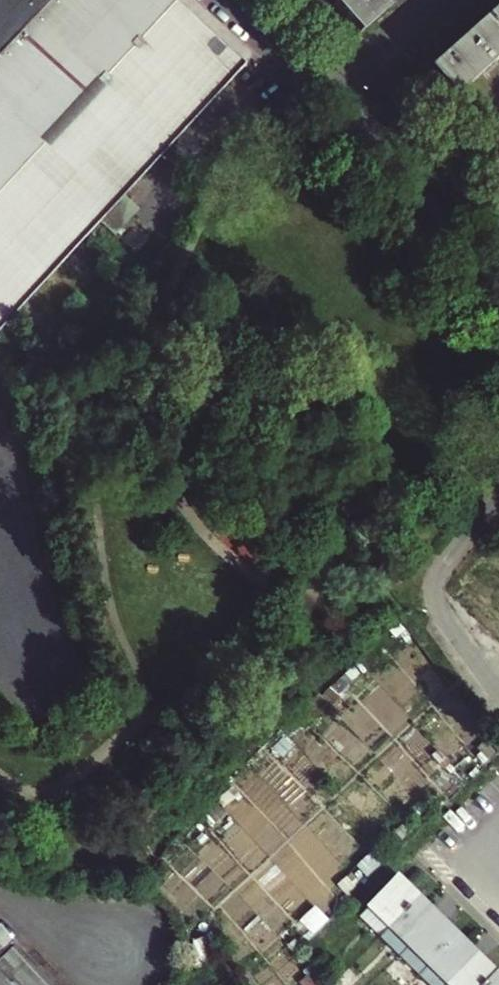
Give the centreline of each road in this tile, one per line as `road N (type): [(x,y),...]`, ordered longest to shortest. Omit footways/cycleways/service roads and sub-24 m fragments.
road 1 (residential): [(219,0),(498,259)]

